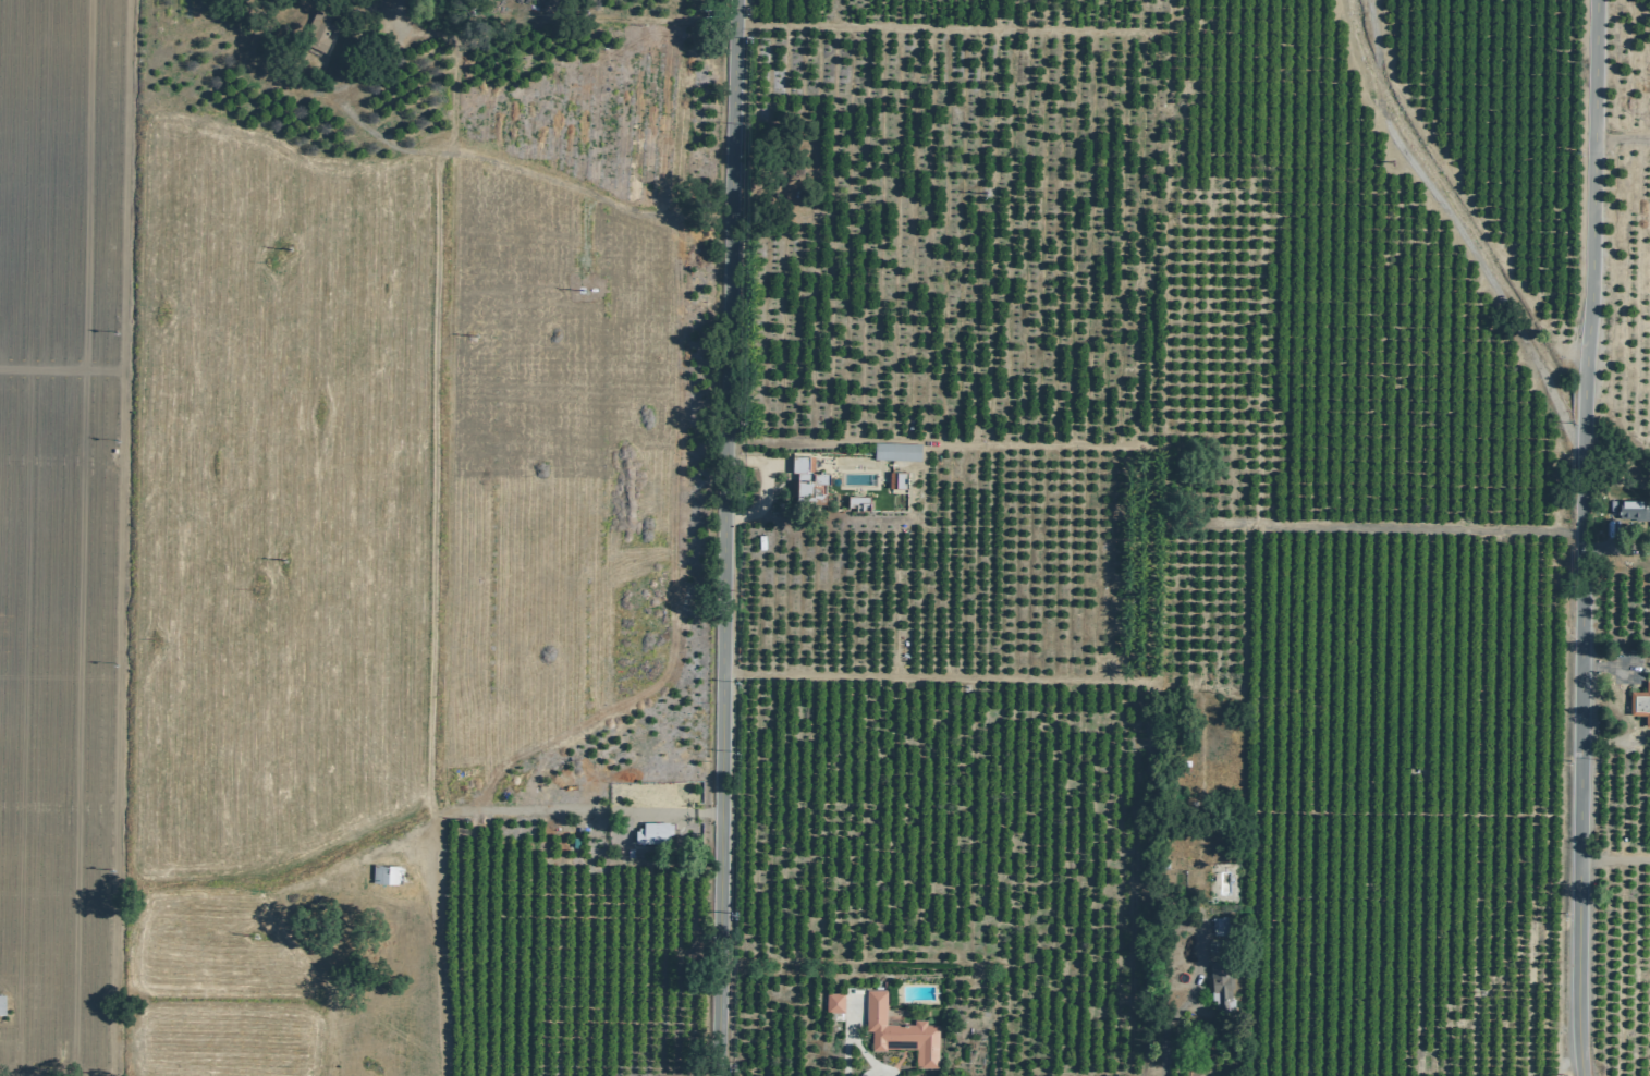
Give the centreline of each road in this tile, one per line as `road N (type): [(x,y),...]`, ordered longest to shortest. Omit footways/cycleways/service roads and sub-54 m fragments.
road 1 (residential): [(719,1075),(738,0)]
road 2 (residential): [(1582,1075),(1585,440)]
road 3 (residential): [(1587,382),(1597,0)]
road 4 (track): [(315,888),(444,818),(601,816)]

